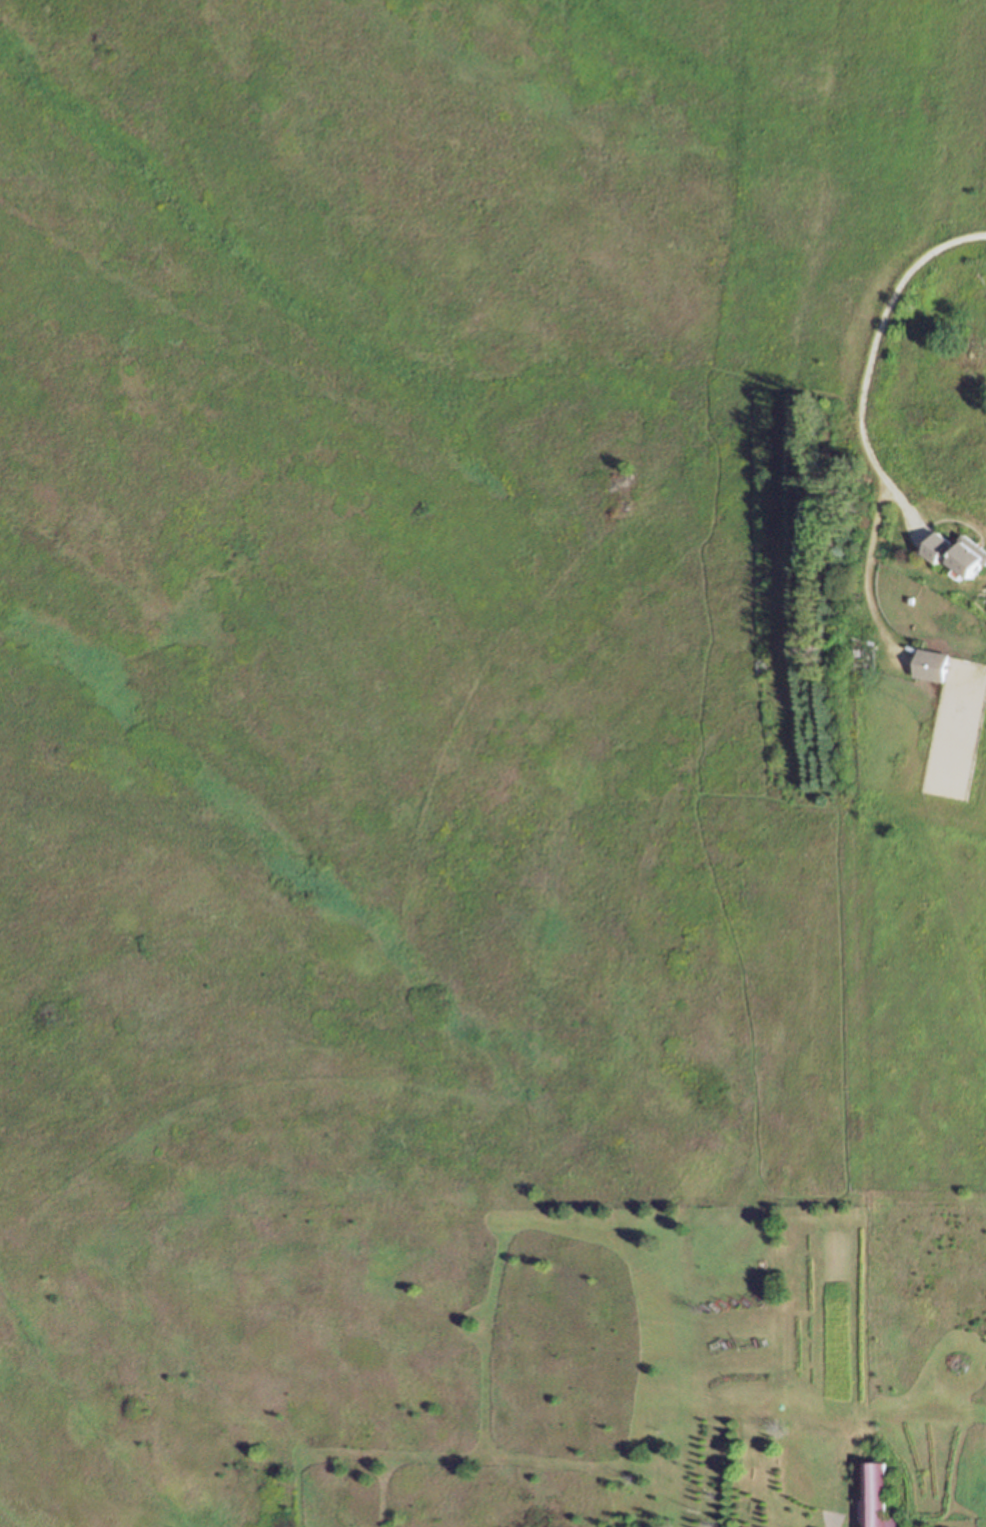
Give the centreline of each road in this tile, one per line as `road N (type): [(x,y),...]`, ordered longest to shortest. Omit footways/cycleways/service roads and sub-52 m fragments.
road 1 (residential): [(923,532),(867,450),(865,398),(883,324),(904,282),(927,257),(985,236)]
road 2 (residential): [(886,478),(868,586),(896,649)]

